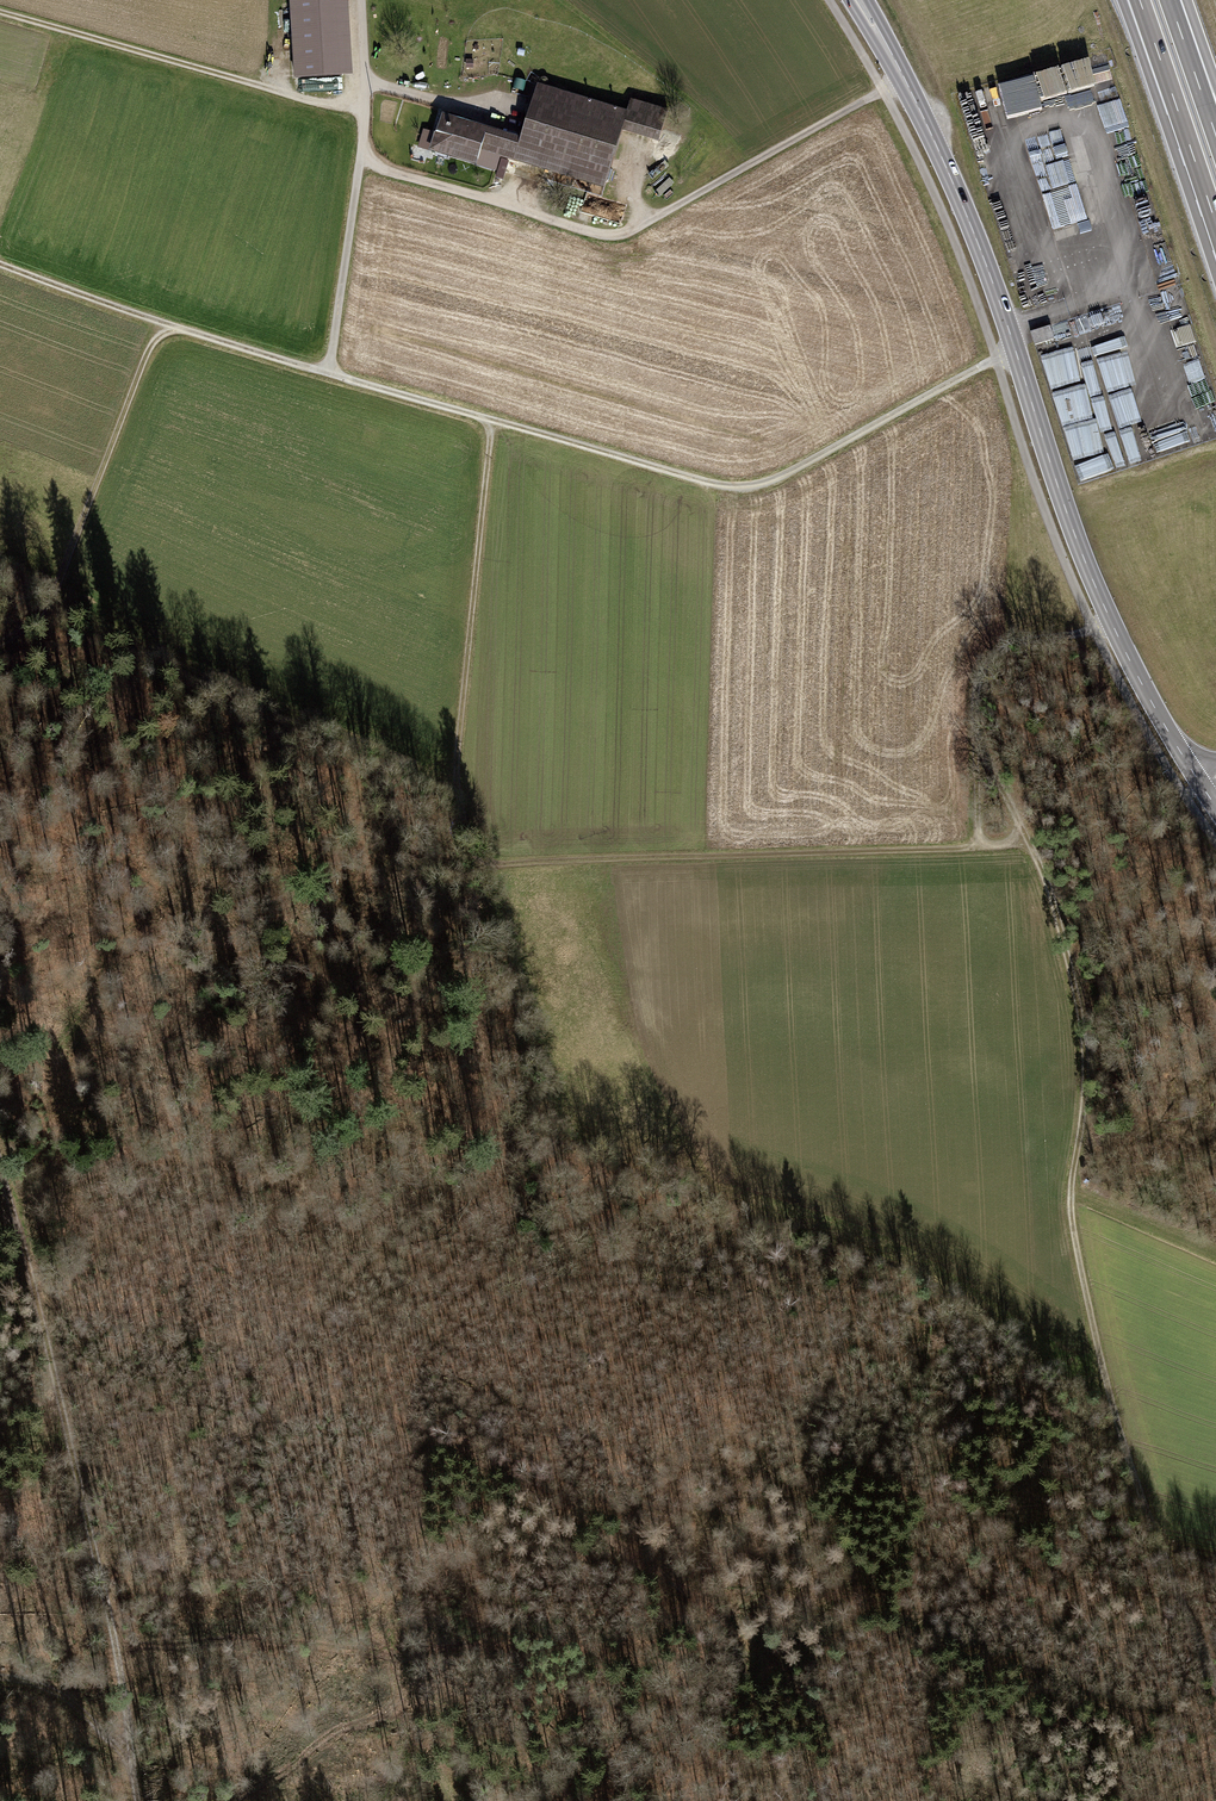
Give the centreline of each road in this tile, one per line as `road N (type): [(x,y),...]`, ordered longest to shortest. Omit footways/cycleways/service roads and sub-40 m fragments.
road 1 (track): [(493,419),(457,765),(476,852),(502,863),(979,846),(976,723),(989,663),(1023,641),(1111,622)]
road 2 (track): [(77,1474),(331,1407),(406,1418),(568,1510),(889,1753),(1058,1800)]
road 3 (track): [(0,264),(160,322),(725,484),(797,468),(1016,352)]
road 4 (track): [(979,846),(1026,838),(1063,931),(1087,1077),(1072,1199),(1076,1251),(1136,1488),(1215,1672)]
road 5 (primary): [(1202,786),(1094,583),(965,211),(905,79),(858,0)]
road 6 (track): [(0,1205),(77,1474),(140,1800)]
road 7 (track): [(362,165),(594,236),(623,235),(905,79)]
road 8 (track): [(0,1183),(5,1205),(108,1159),(303,1043),(508,965)]
road 9 (track): [(0,17),(364,117)]
road 10 (unclassified): [(360,0),(364,141),(331,367)]
road 11 (track): [(160,322),(56,591),(41,616),(0,644)]
road 12 (track): [(1102,0),(1215,347)]
road 13 (track): [(948,172),(939,96),(894,0)]
road 14 (track): [(0,1675),(72,1703),(135,1766)]
road 15 (trunk): [(1215,136),(1169,0)]
road 16 (track): [(976,723),(1026,838)]
road 17 (trunk): [(1124,0),(1178,111)]

